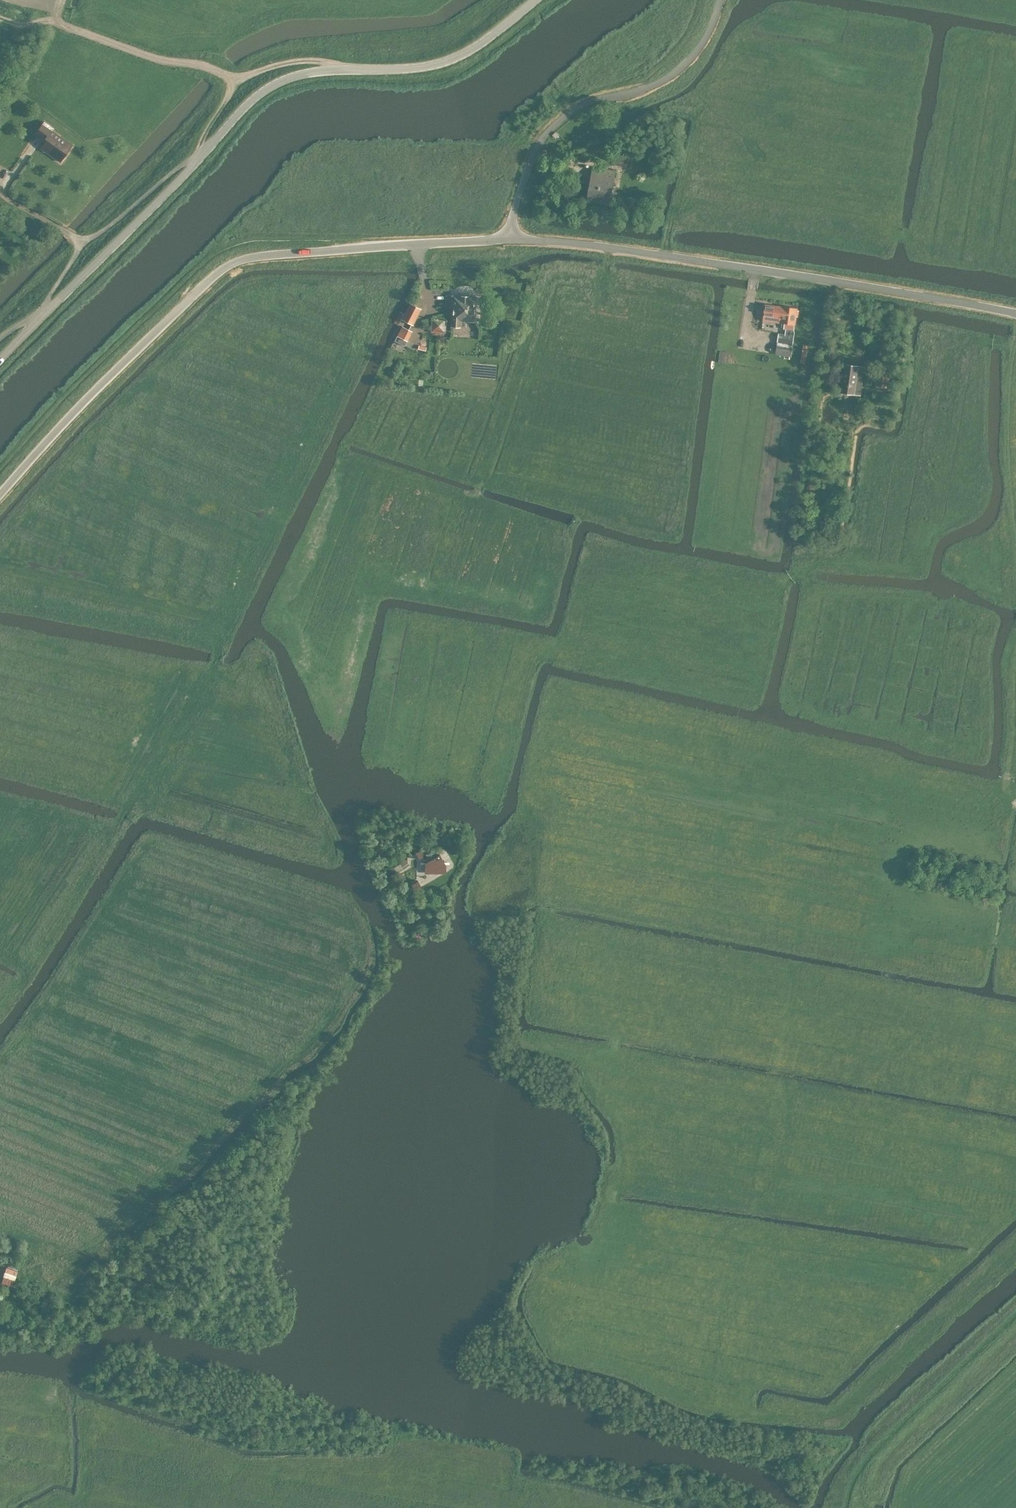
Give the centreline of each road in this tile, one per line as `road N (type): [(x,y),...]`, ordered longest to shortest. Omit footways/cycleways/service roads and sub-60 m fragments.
road 1 (tertiary): [(0,359),(260,91),(308,71),(433,64),(482,42),(535,0)]
road 2 (unclassified): [(0,493),(103,381),(233,261),(509,237)]
road 3 (unclassified): [(1015,312),(509,237)]
road 4 (unclassified): [(509,237),(522,183),(549,128),(581,104),(677,69),(704,39),(719,0)]
road 5 (track): [(1015,1321),(885,1447),(851,1507)]
road 6 (track): [(233,78),(59,23),(0,16)]
road 7 (track): [(1015,544),(1008,419),(1015,340)]
road 8 (track): [(1015,799),(1007,794),(1015,660)]

